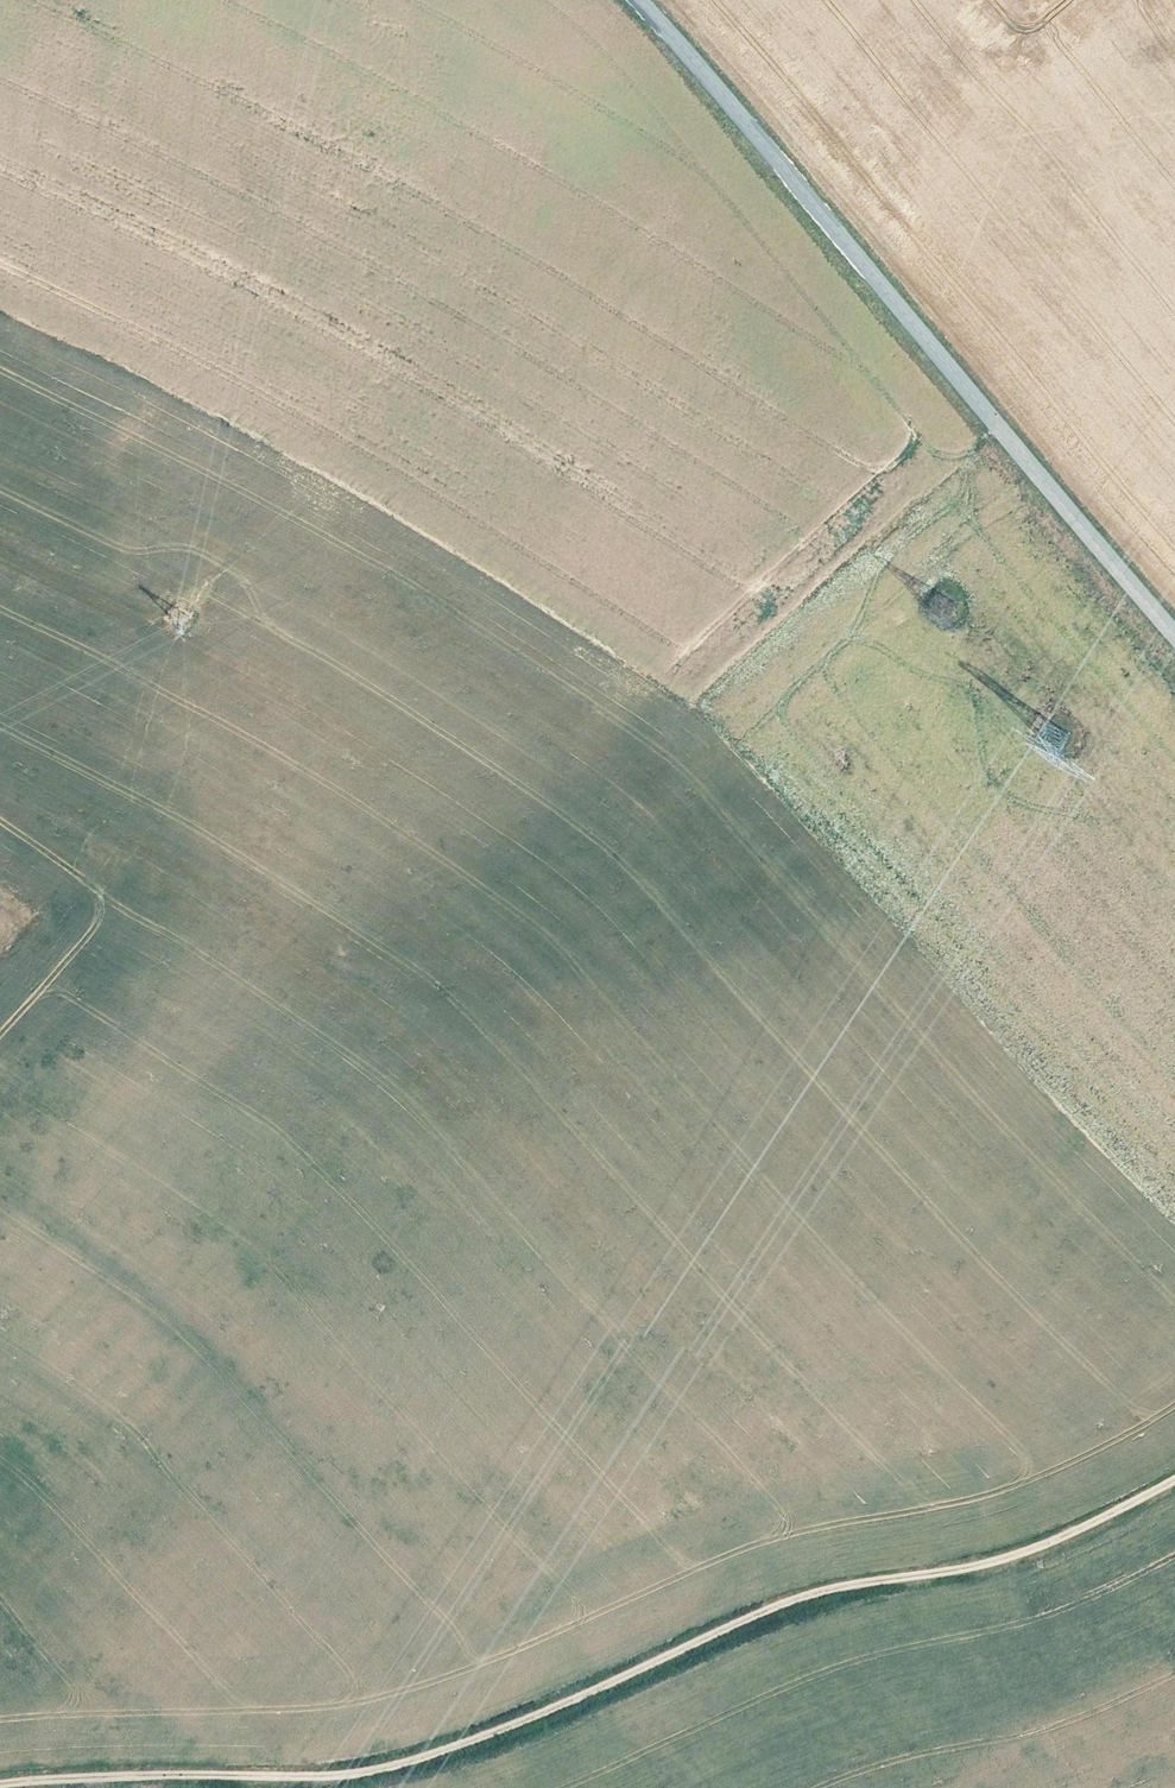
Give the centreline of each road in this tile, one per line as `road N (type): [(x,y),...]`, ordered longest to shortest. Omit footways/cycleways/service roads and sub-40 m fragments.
road 1 (track): [(1174,1478),(1001,1558),(779,1601),(576,1695),(435,1752),(371,1769),(0,1782)]
road 2 (tertiary): [(1174,635),(635,0)]

